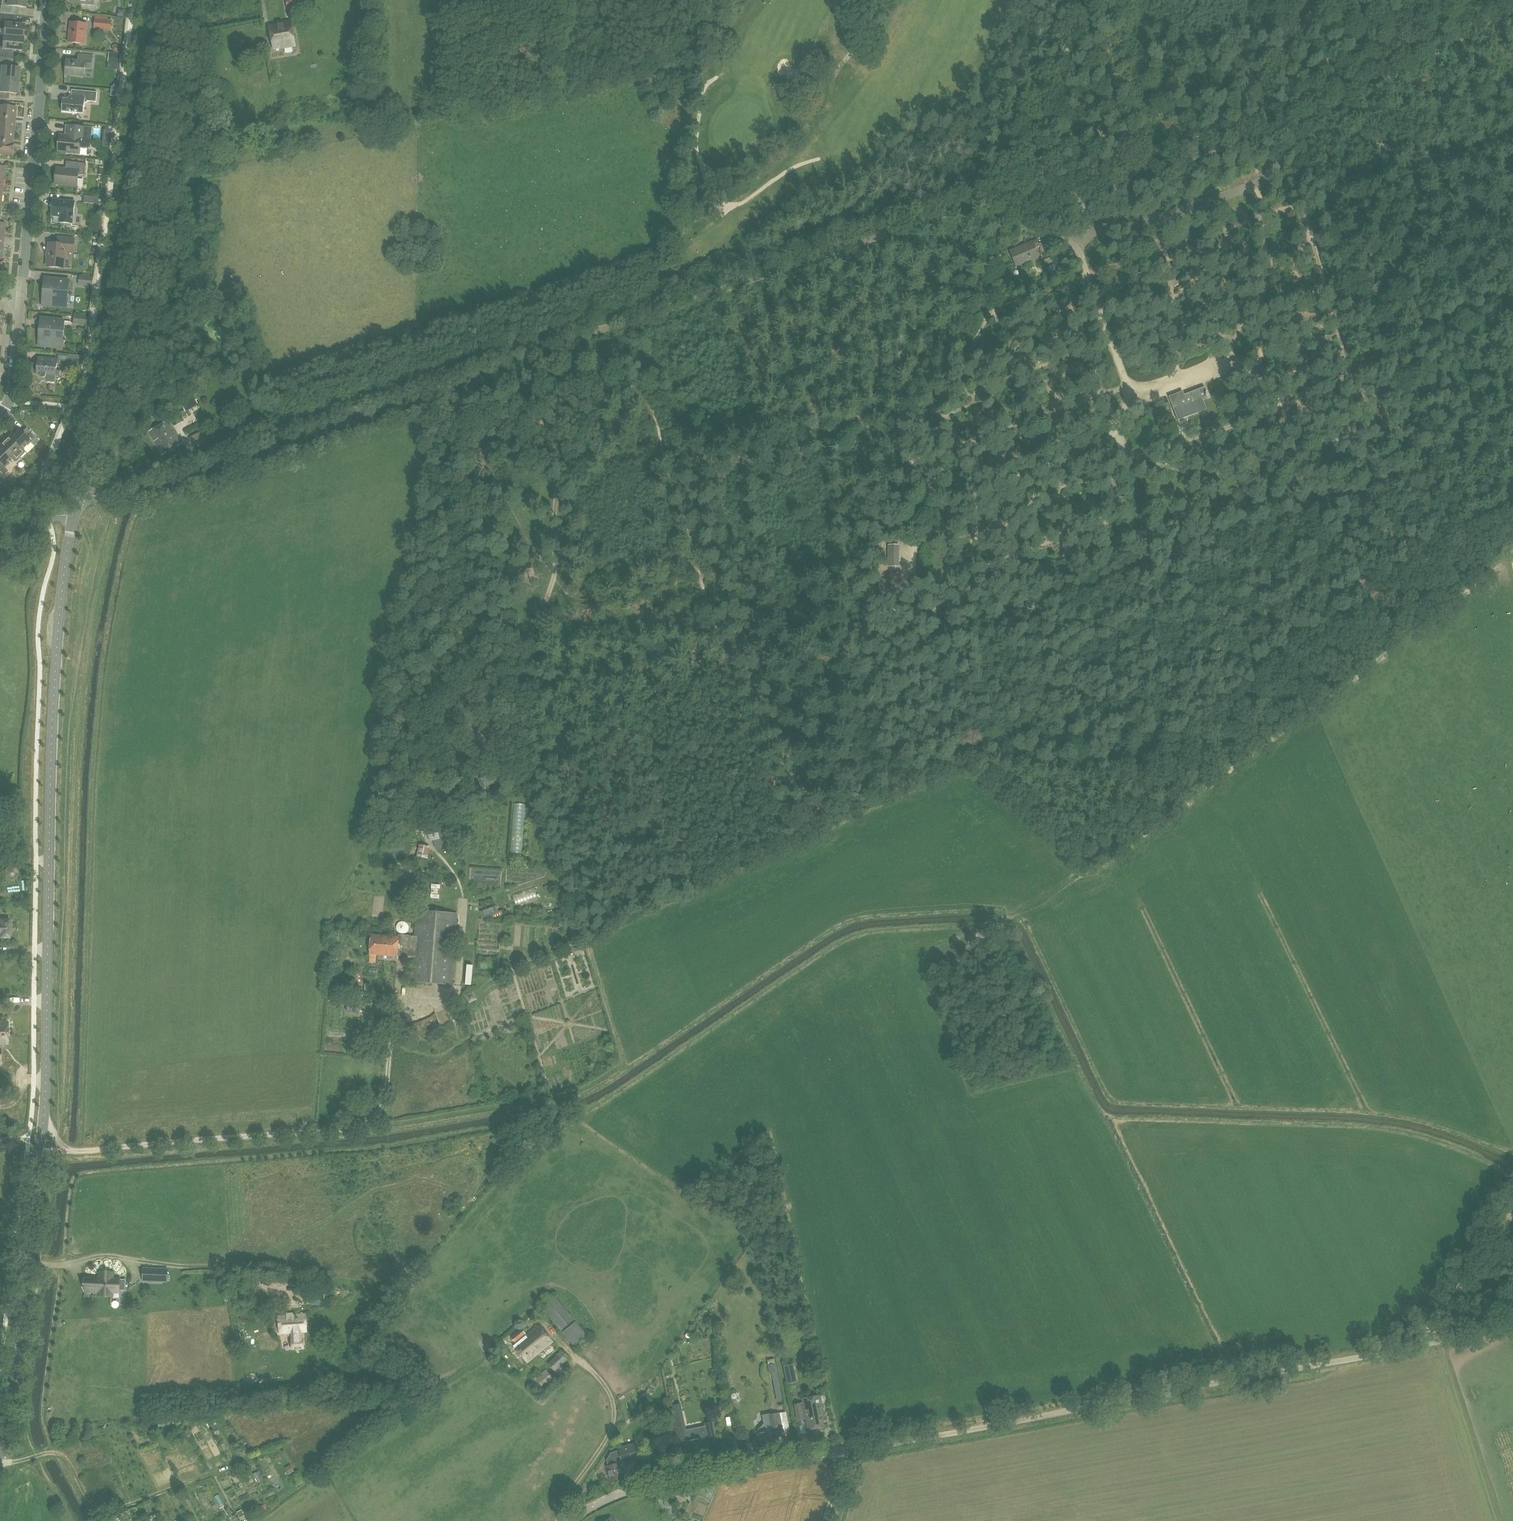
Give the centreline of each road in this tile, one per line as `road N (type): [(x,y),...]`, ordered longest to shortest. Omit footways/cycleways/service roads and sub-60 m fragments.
road 1 (unclassified): [(983,208),(103,496),(82,493)]
road 2 (tertiary): [(0,1445),(44,1116),(57,643),(76,512)]
road 3 (track): [(874,1446),(1416,1346)]
road 4 (tertiary): [(82,493),(130,371),(177,0)]
road 5 (track): [(571,380),(584,393),(560,475),(534,723),(541,767)]
road 6 (unclassified): [(573,1520),(637,1489),(874,1446)]
road 7 (track): [(0,1462),(63,1454),(96,1509),(109,1512),(267,1452)]
road 8 (residential): [(21,298),(50,0)]
road 9 (track): [(1090,0),(983,208)]
road 10 (track): [(1512,173),(1299,129)]
road 11 (track): [(561,1520),(561,1506),(616,1416),(606,1385),(570,1350)]
road 12 (track): [(1416,1346),(1512,1211)]
road 13 (residential): [(0,417),(11,401),(21,298)]

